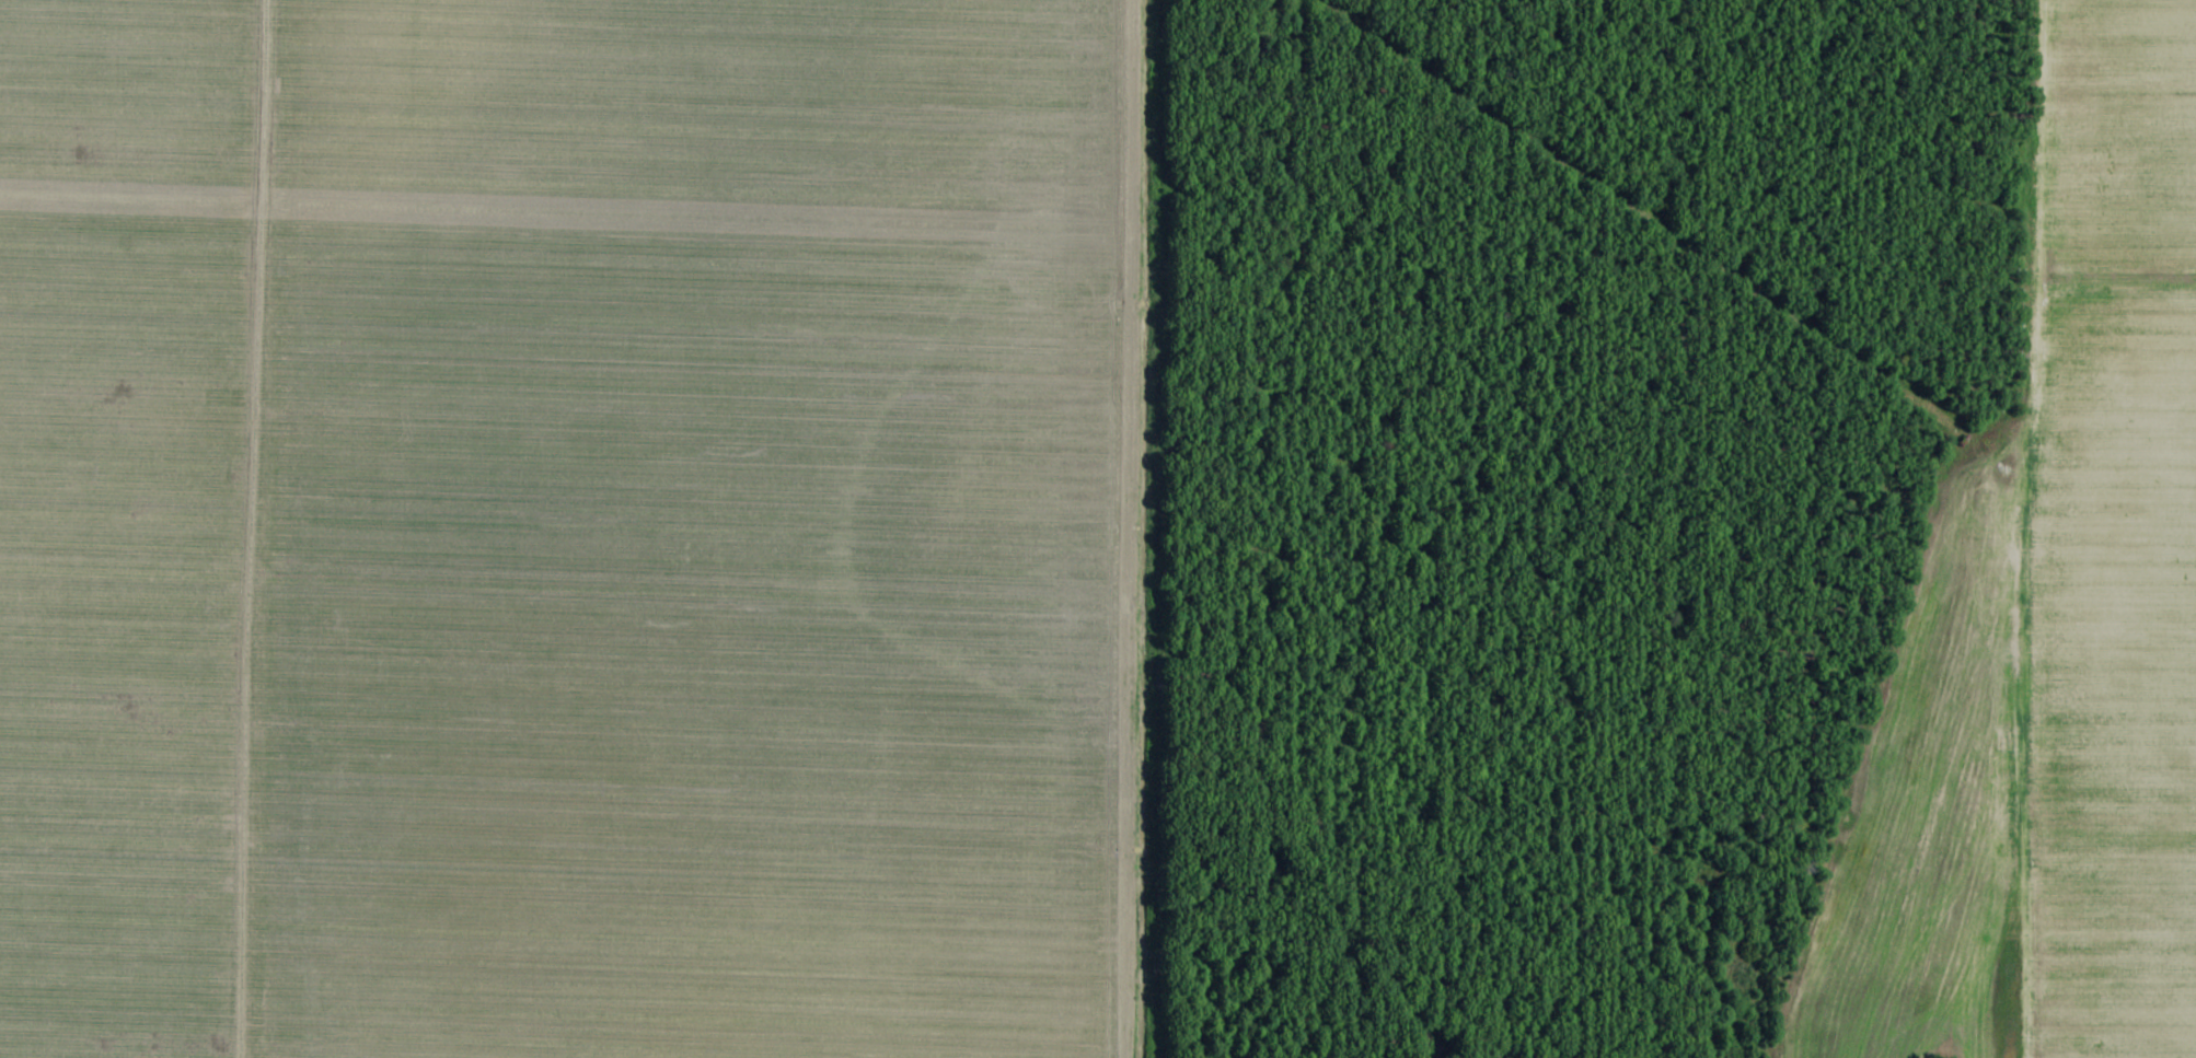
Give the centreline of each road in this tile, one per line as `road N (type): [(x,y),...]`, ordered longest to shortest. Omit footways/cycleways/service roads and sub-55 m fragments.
road 1 (track): [(2037,0),(2029,1057)]

